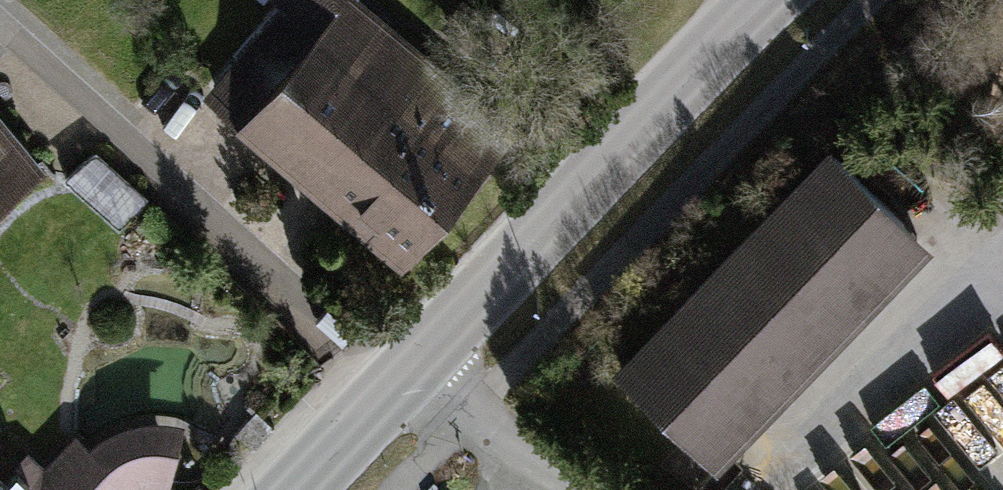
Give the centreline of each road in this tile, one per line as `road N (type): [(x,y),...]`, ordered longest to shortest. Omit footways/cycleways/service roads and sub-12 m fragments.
road 1 (tertiary): [(404,371),(765,0)]
road 2 (residential): [(0,28),(349,346)]
road 3 (residential): [(404,371),(579,489)]
road 4 (tertiary): [(294,489),(404,371)]

